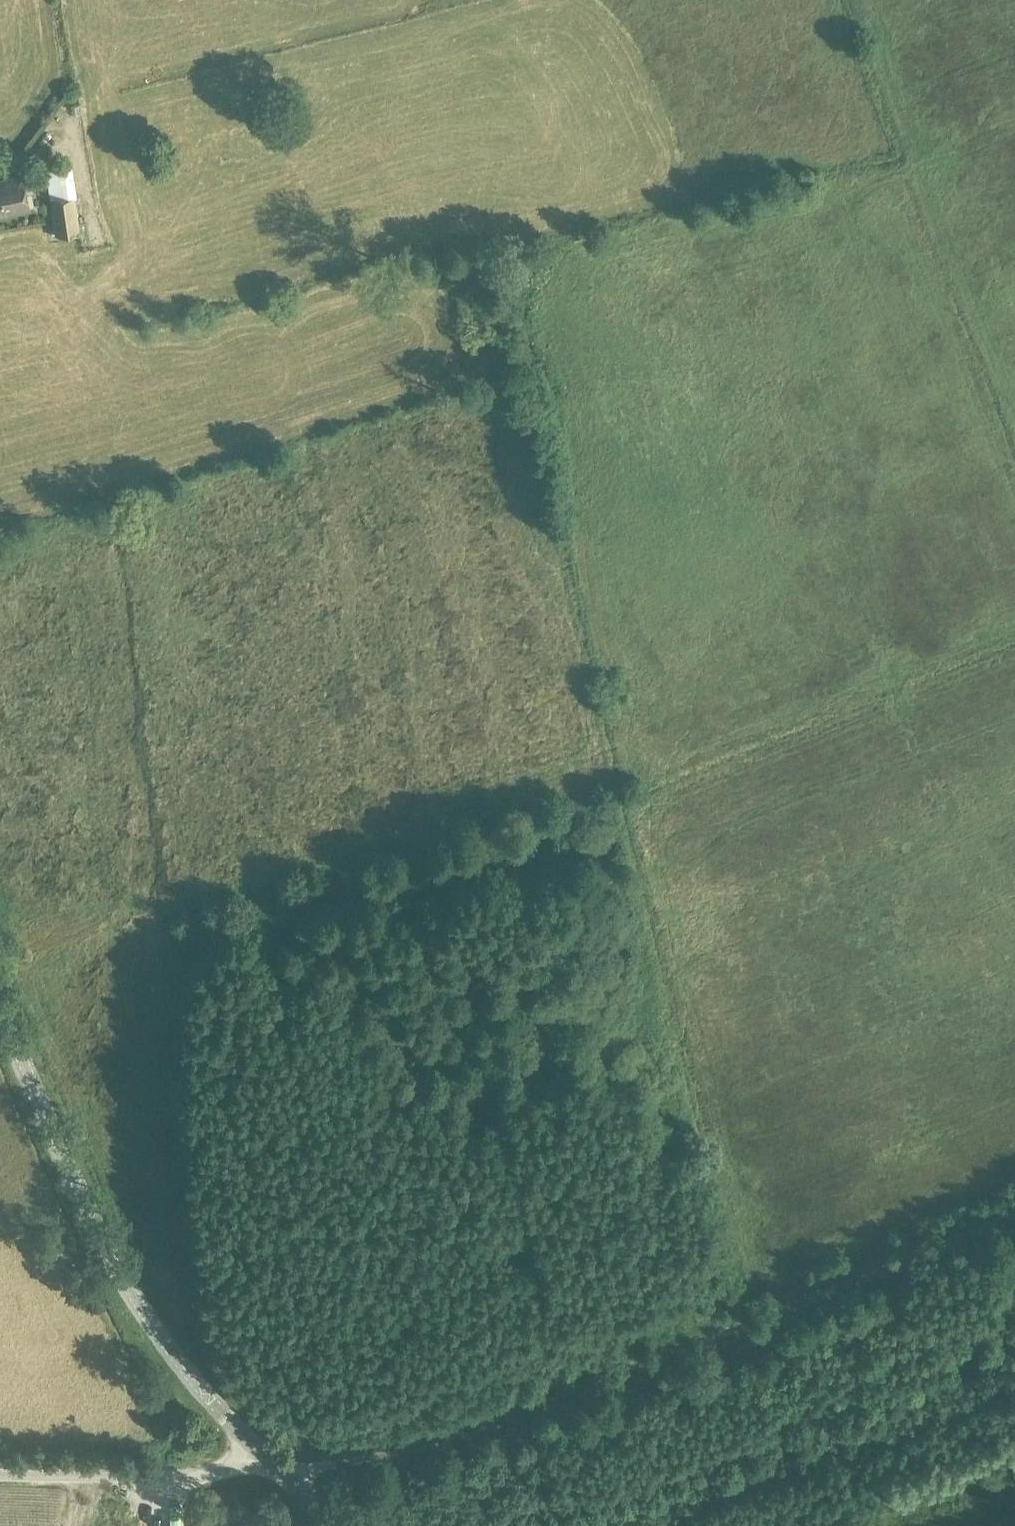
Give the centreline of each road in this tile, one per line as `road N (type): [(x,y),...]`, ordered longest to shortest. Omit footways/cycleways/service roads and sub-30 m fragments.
road 1 (track): [(287,1482),(445,1442),(1014,1213)]
road 2 (tertiary): [(265,1460),(169,1364),(0,1003)]
road 3 (unclassified): [(265,1460),(199,1478),(0,1477)]

